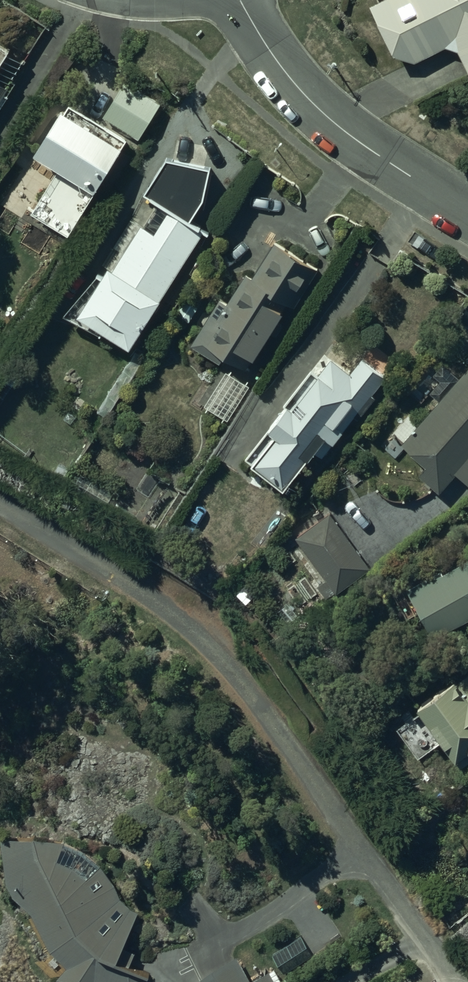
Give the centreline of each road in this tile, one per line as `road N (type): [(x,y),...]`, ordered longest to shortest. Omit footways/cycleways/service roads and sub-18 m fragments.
road 1 (residential): [(237,0),(299,91),(332,122),(467,211)]

